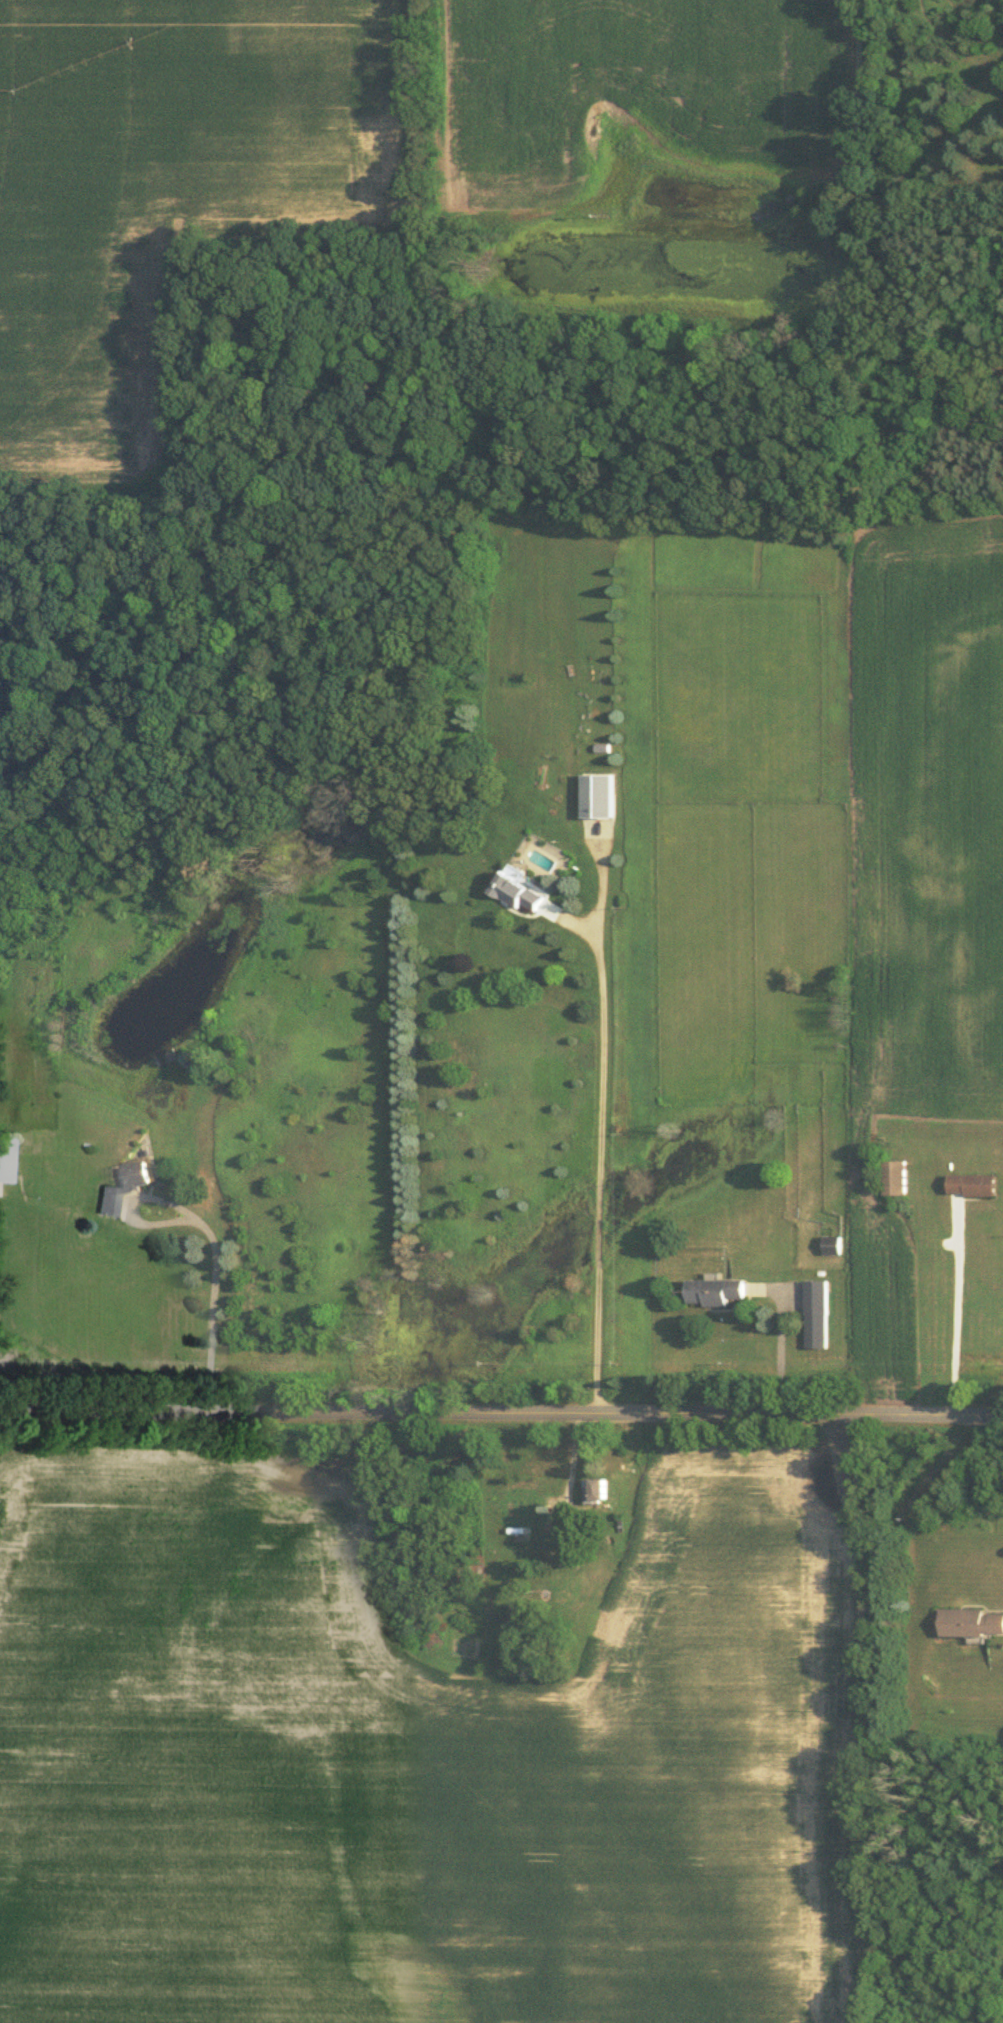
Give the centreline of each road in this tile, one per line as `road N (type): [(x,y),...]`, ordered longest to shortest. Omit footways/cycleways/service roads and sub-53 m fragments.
road 1 (residential): [(0,1410),(1002,1412)]

